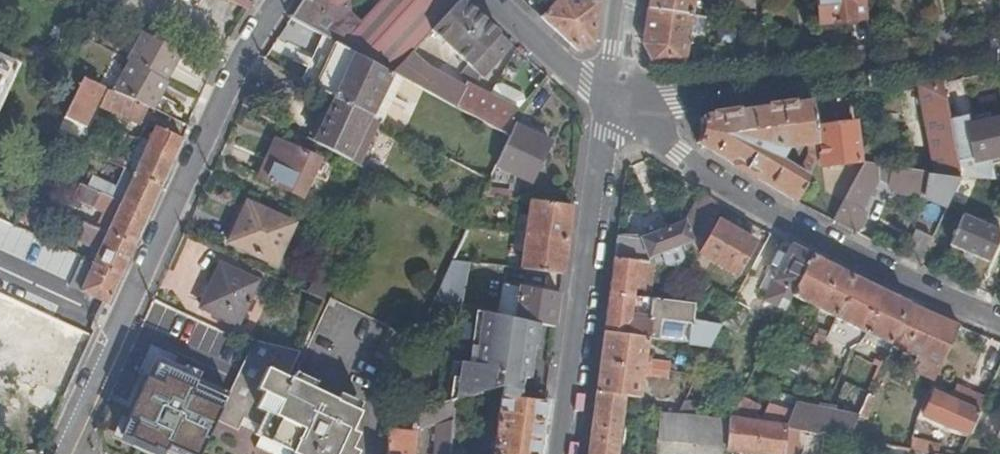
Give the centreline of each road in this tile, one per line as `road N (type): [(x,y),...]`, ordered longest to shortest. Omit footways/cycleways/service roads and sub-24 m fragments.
road 1 (residential): [(60,453),(278,0)]
road 2 (residential): [(613,110),(803,231),(999,318)]
road 3 (residential): [(999,45),(916,68),(613,110)]
road 4 (unclassified): [(613,110),(561,453)]
road 5 (residential): [(613,110),(493,0)]

